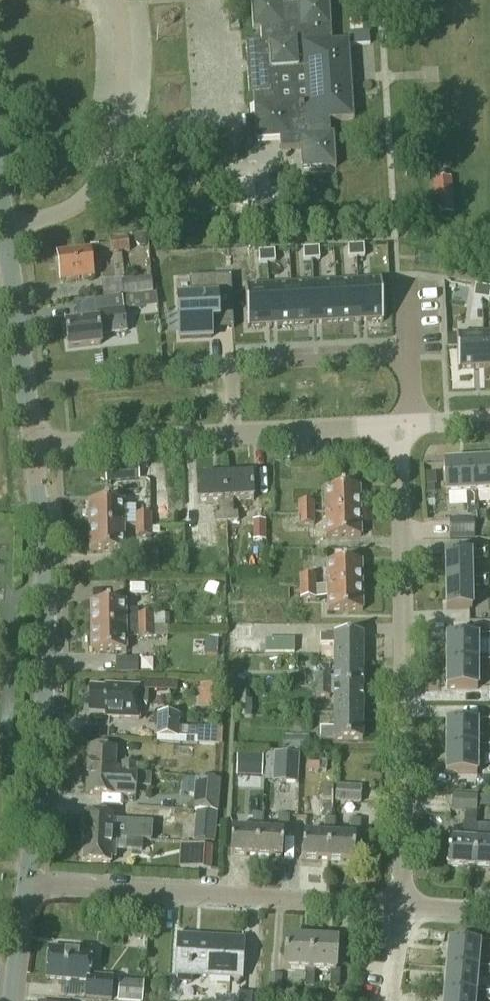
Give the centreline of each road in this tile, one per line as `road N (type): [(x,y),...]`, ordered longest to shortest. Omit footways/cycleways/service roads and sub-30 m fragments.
road 1 (residential): [(402,909),(401,426)]
road 2 (tertiary): [(24,885),(45,669),(43,518),(32,446)]
road 3 (residential): [(402,909),(24,885)]
road 4 (unclassified): [(401,426),(32,446)]
road 5 (tertiary): [(32,446),(0,202)]

